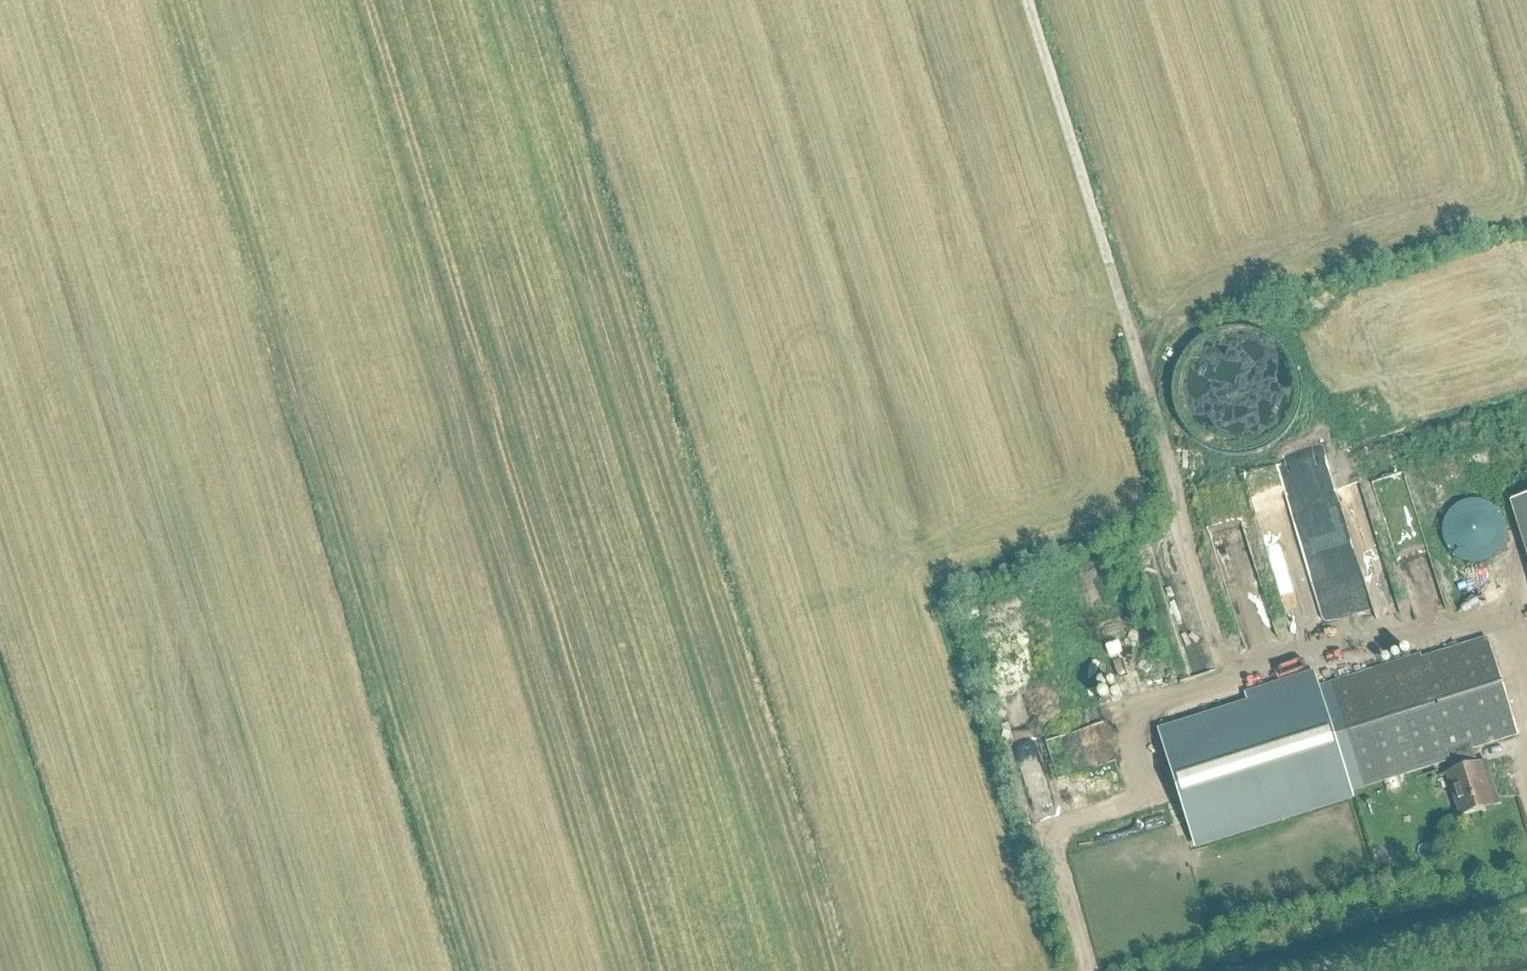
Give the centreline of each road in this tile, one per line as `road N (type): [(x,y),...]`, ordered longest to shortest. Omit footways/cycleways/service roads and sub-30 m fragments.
road 1 (tertiary): [(1342,970),(1526,921)]

